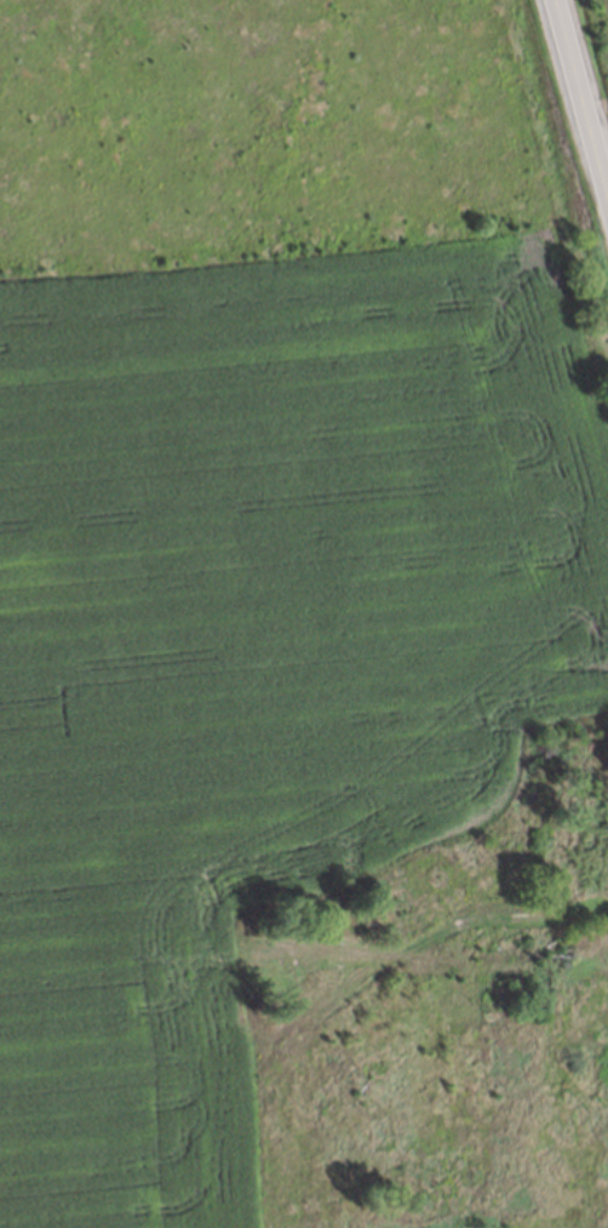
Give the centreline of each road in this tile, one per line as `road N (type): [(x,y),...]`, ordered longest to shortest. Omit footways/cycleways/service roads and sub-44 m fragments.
road 1 (track): [(607,910),(486,913),(276,1035)]
road 2 (primary): [(556,0),(607,198)]

